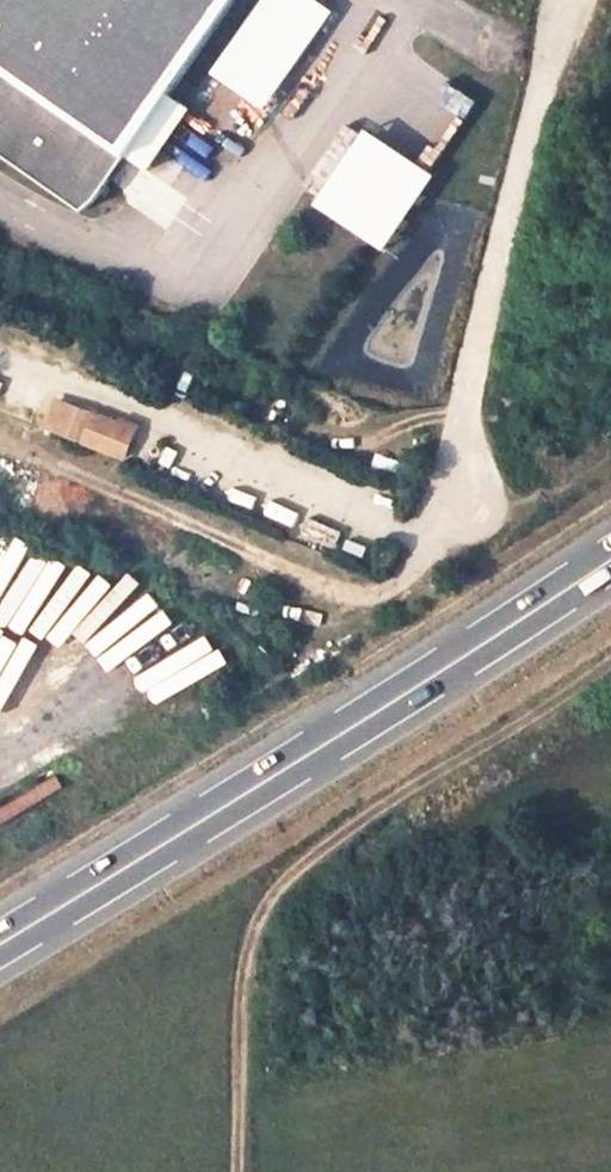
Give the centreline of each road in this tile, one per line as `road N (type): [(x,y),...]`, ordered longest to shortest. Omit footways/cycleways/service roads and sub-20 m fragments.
road 1 (trunk): [(0,943),(610,560)]
road 2 (track): [(610,670),(302,869),(246,957),(241,1171)]
road 3 (unclassified): [(568,0),(459,420),(463,495)]

